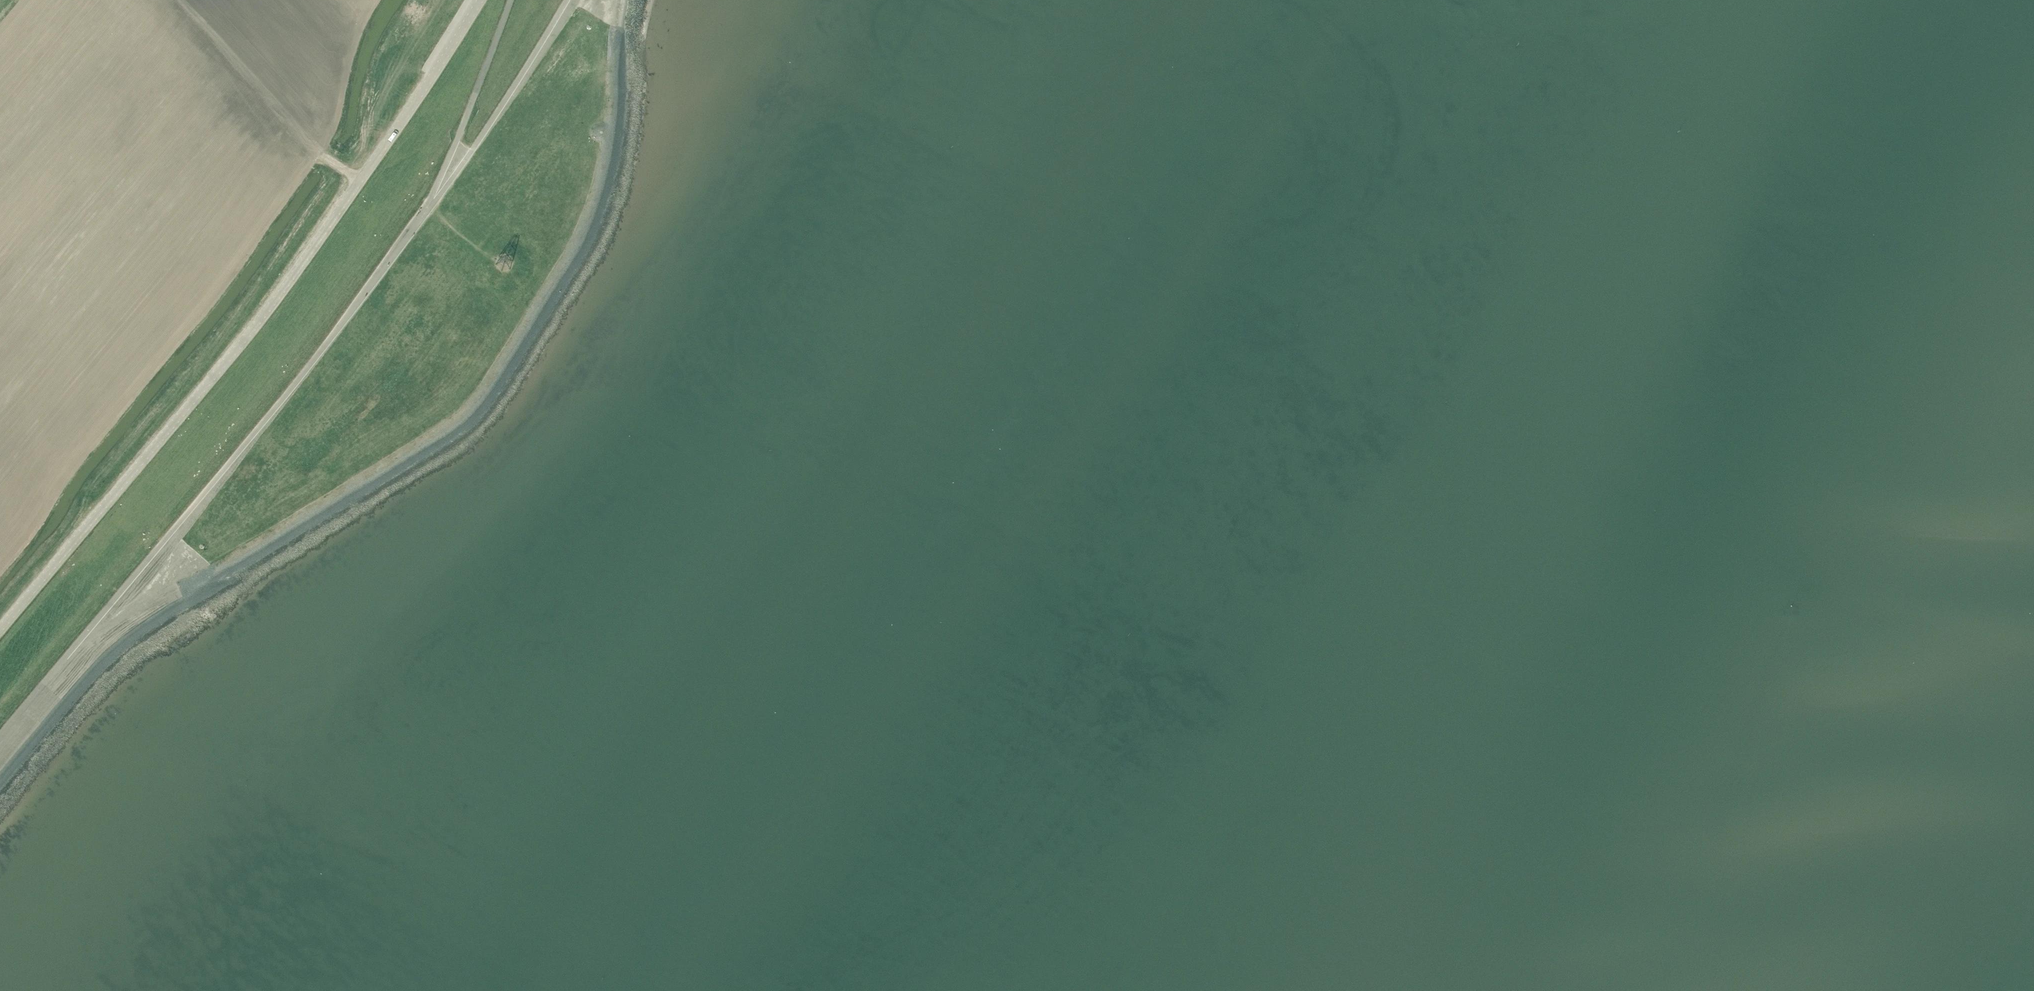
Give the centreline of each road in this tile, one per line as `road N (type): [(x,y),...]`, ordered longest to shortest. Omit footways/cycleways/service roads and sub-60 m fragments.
road 1 (tertiary): [(0,630),(247,336),(481,0)]

